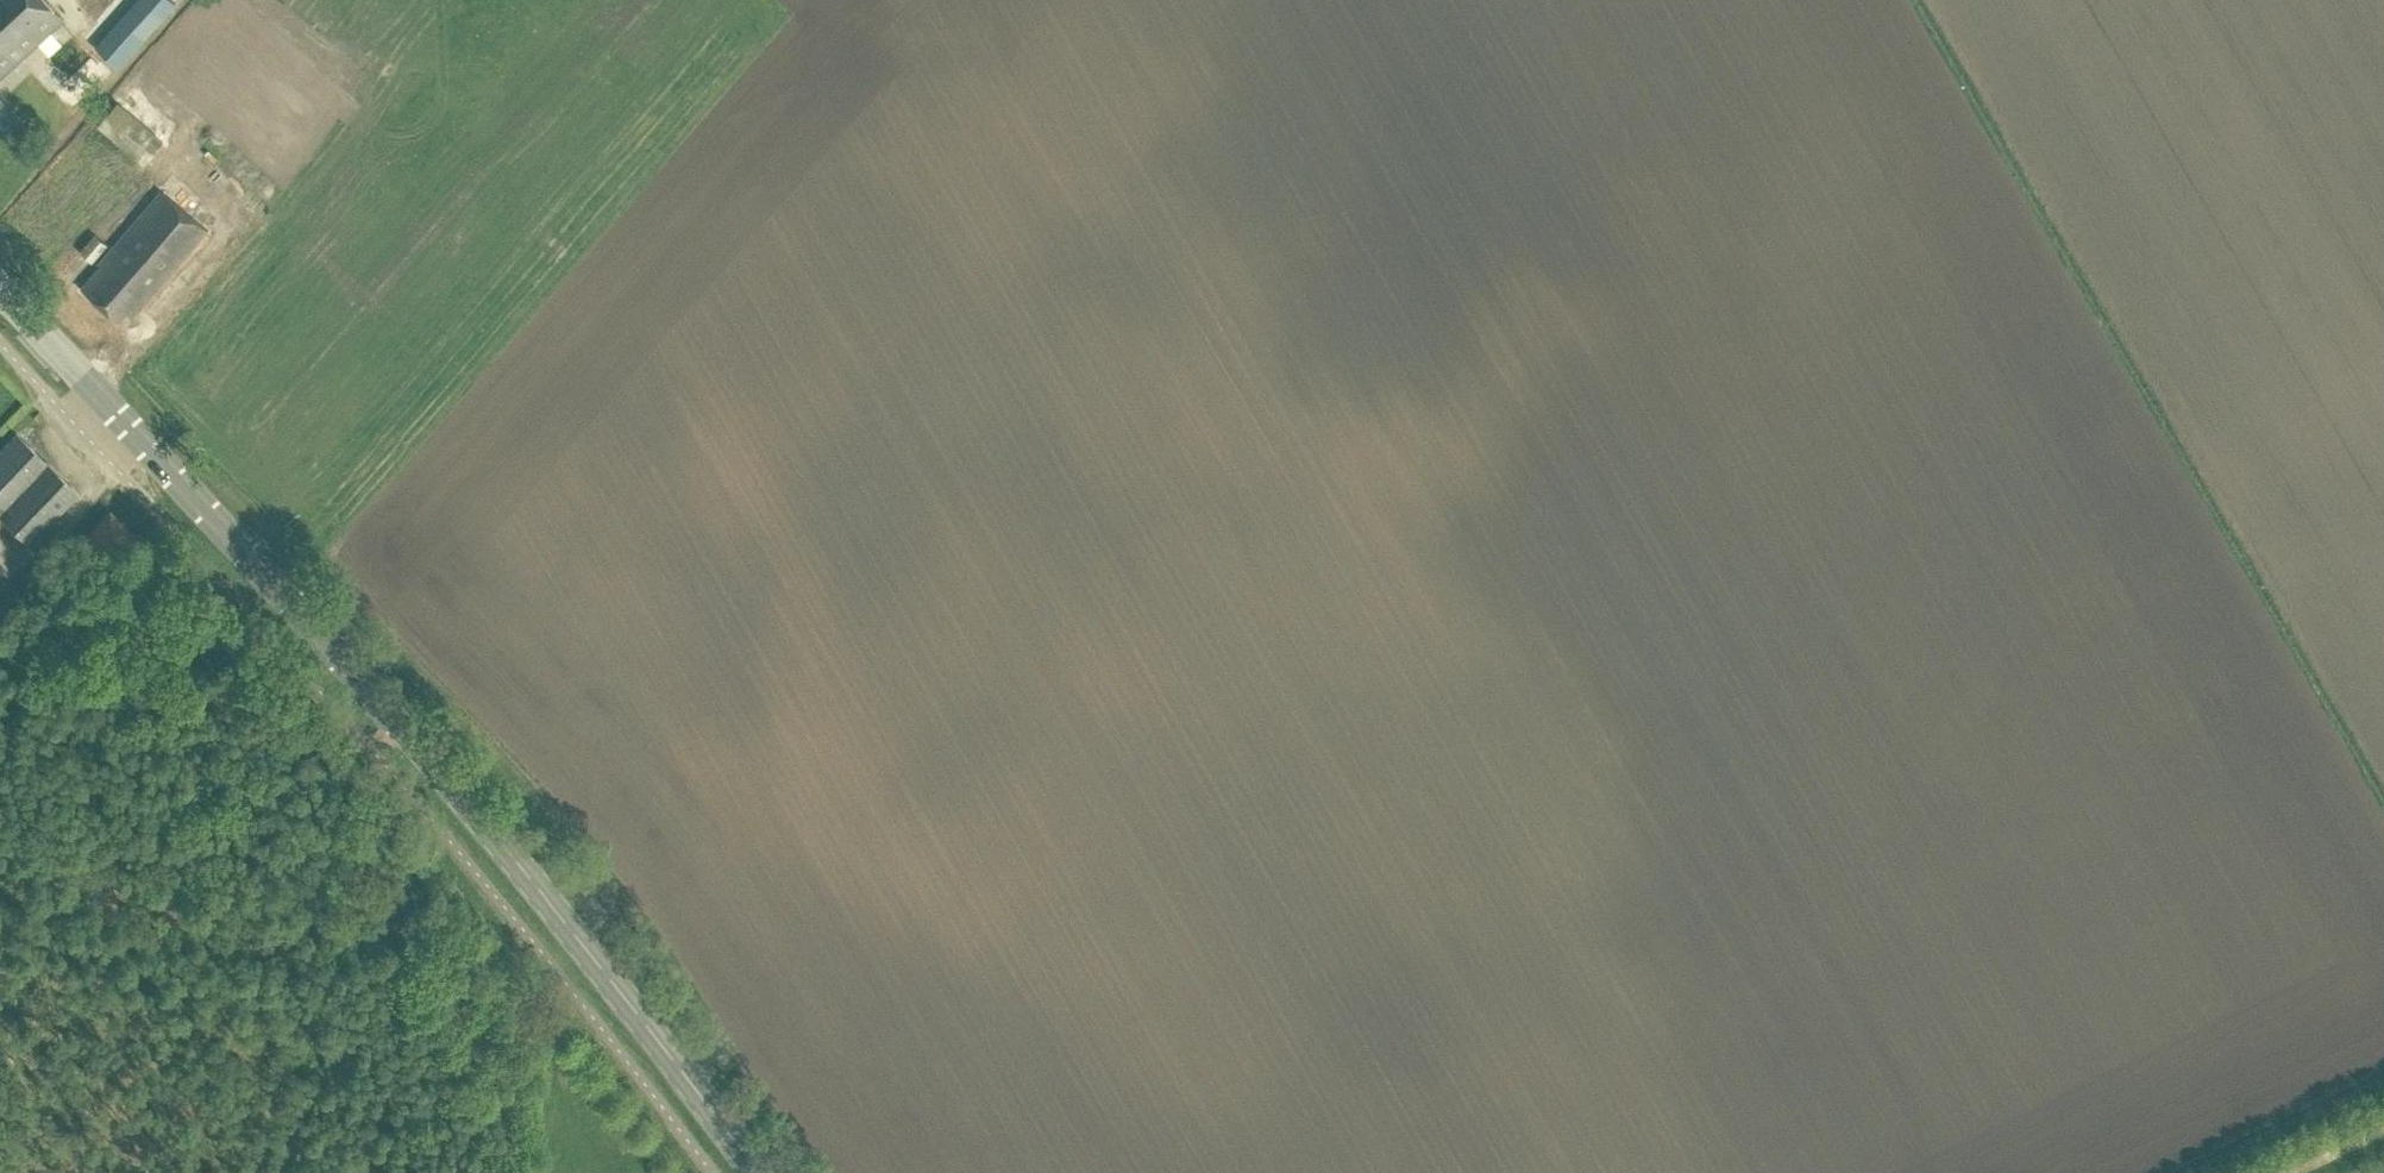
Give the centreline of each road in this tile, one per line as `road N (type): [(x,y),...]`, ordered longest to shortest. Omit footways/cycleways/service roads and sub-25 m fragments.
road 1 (primary): [(758,1172),(668,1048),(366,694),(0,291)]

